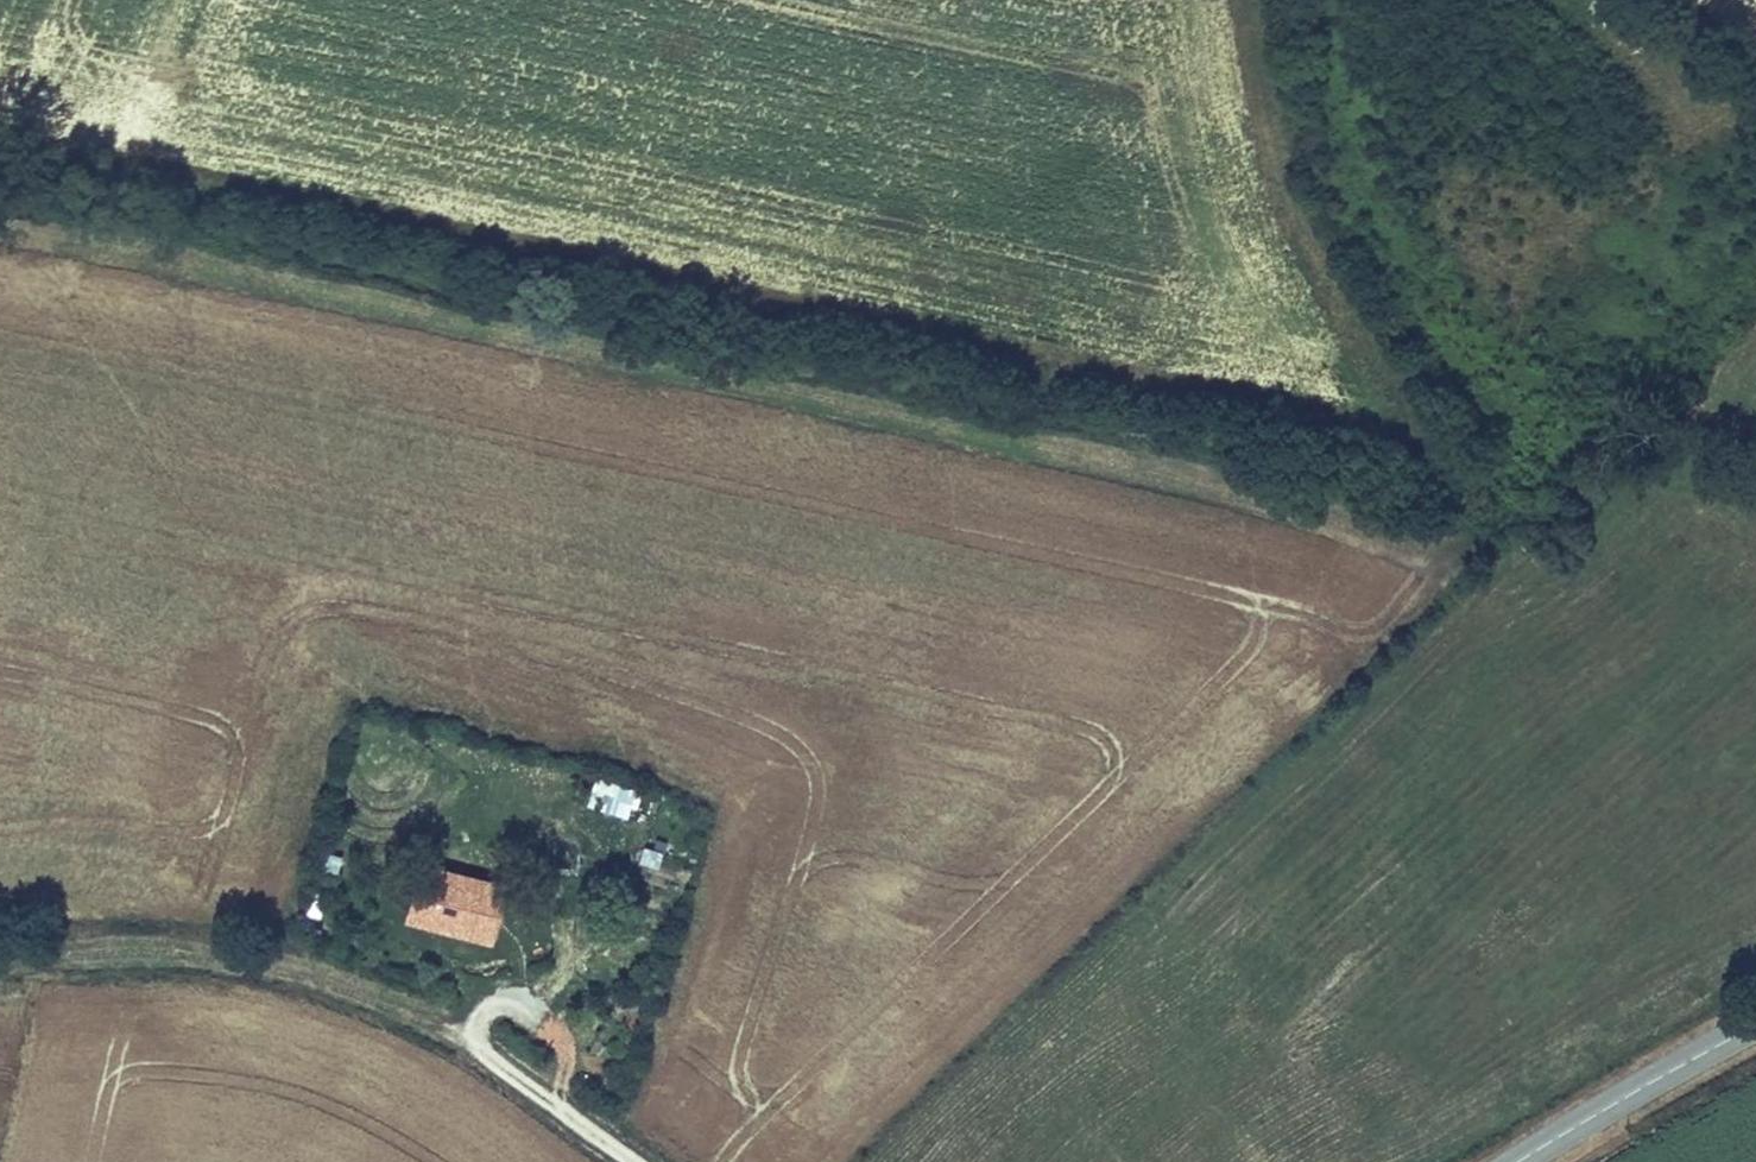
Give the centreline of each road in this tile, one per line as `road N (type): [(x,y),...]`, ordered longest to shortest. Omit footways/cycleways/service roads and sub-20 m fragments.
road 1 (track): [(636,1161),(450,1031),(409,1007),(331,981),(251,957),(157,949),(0,954)]
road 2 (tertiary): [(1507,1161),(1755,1017)]

